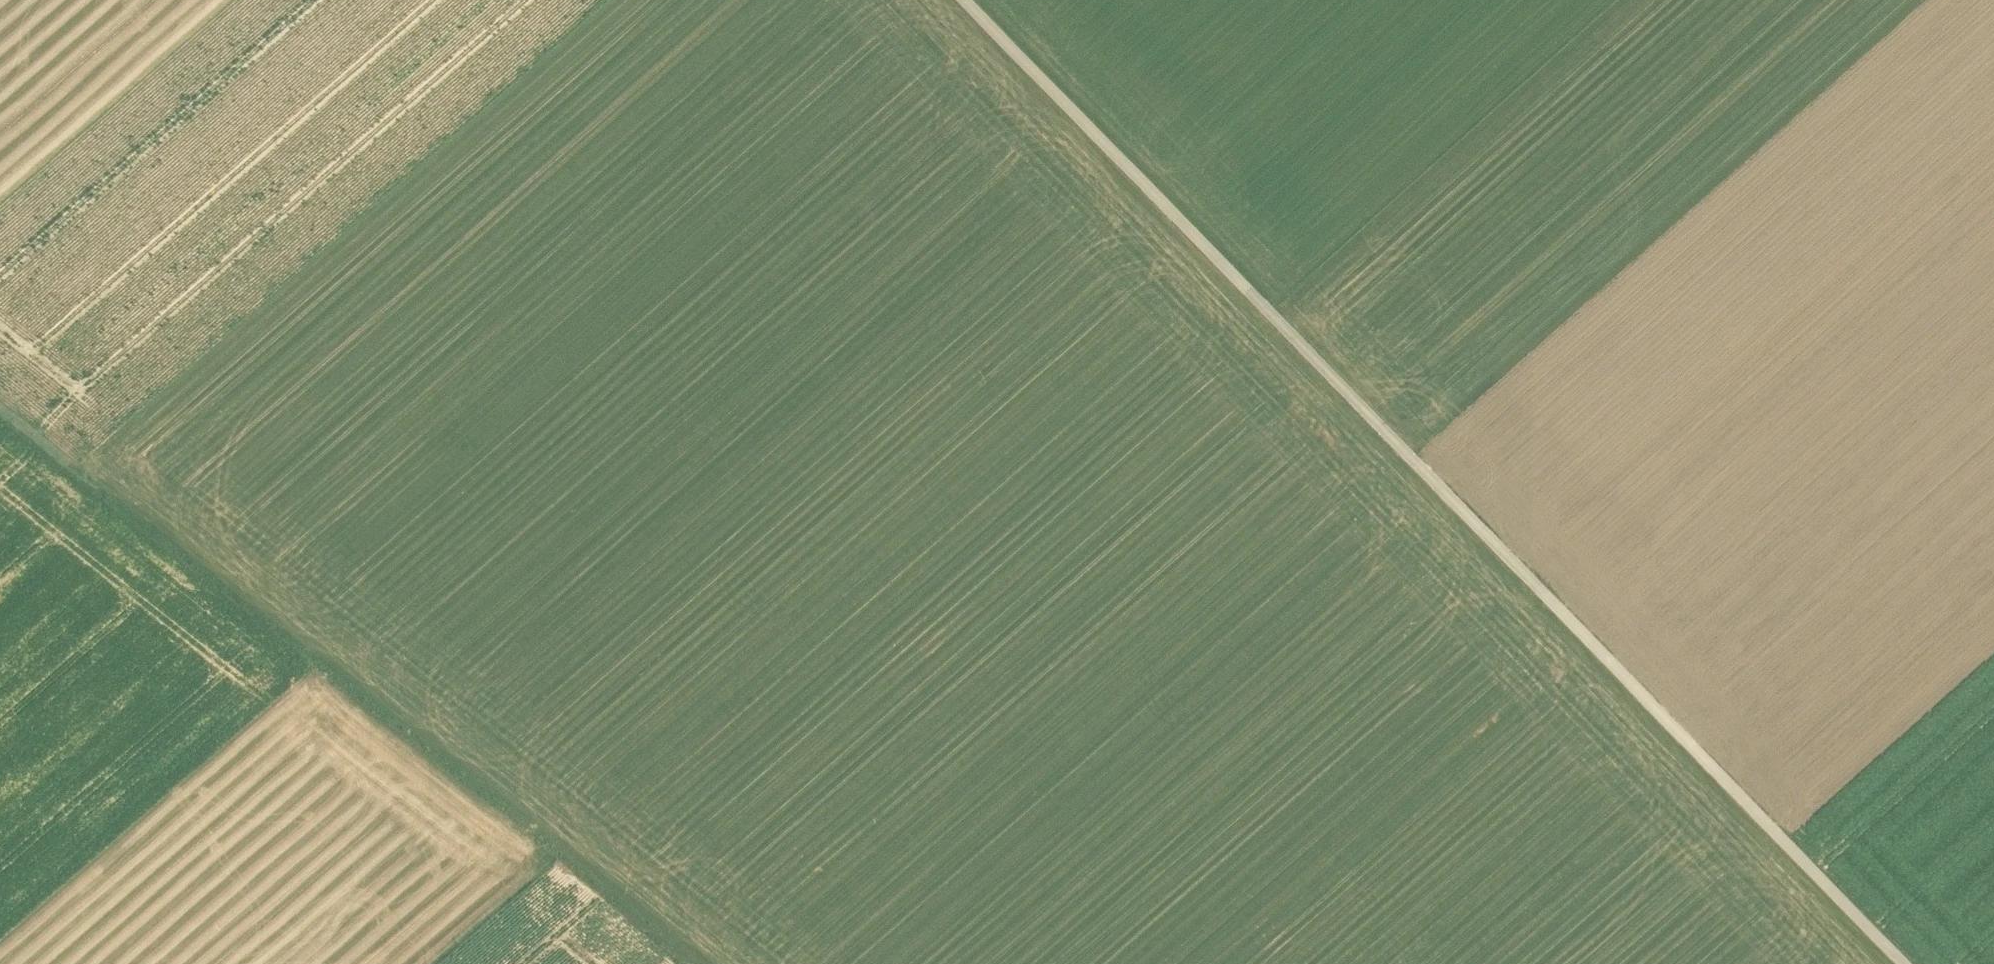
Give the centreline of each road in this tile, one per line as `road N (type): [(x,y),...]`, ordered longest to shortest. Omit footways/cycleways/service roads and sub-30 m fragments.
road 1 (track): [(961,0),(1904,963)]
road 2 (track): [(0,411),(691,963)]

